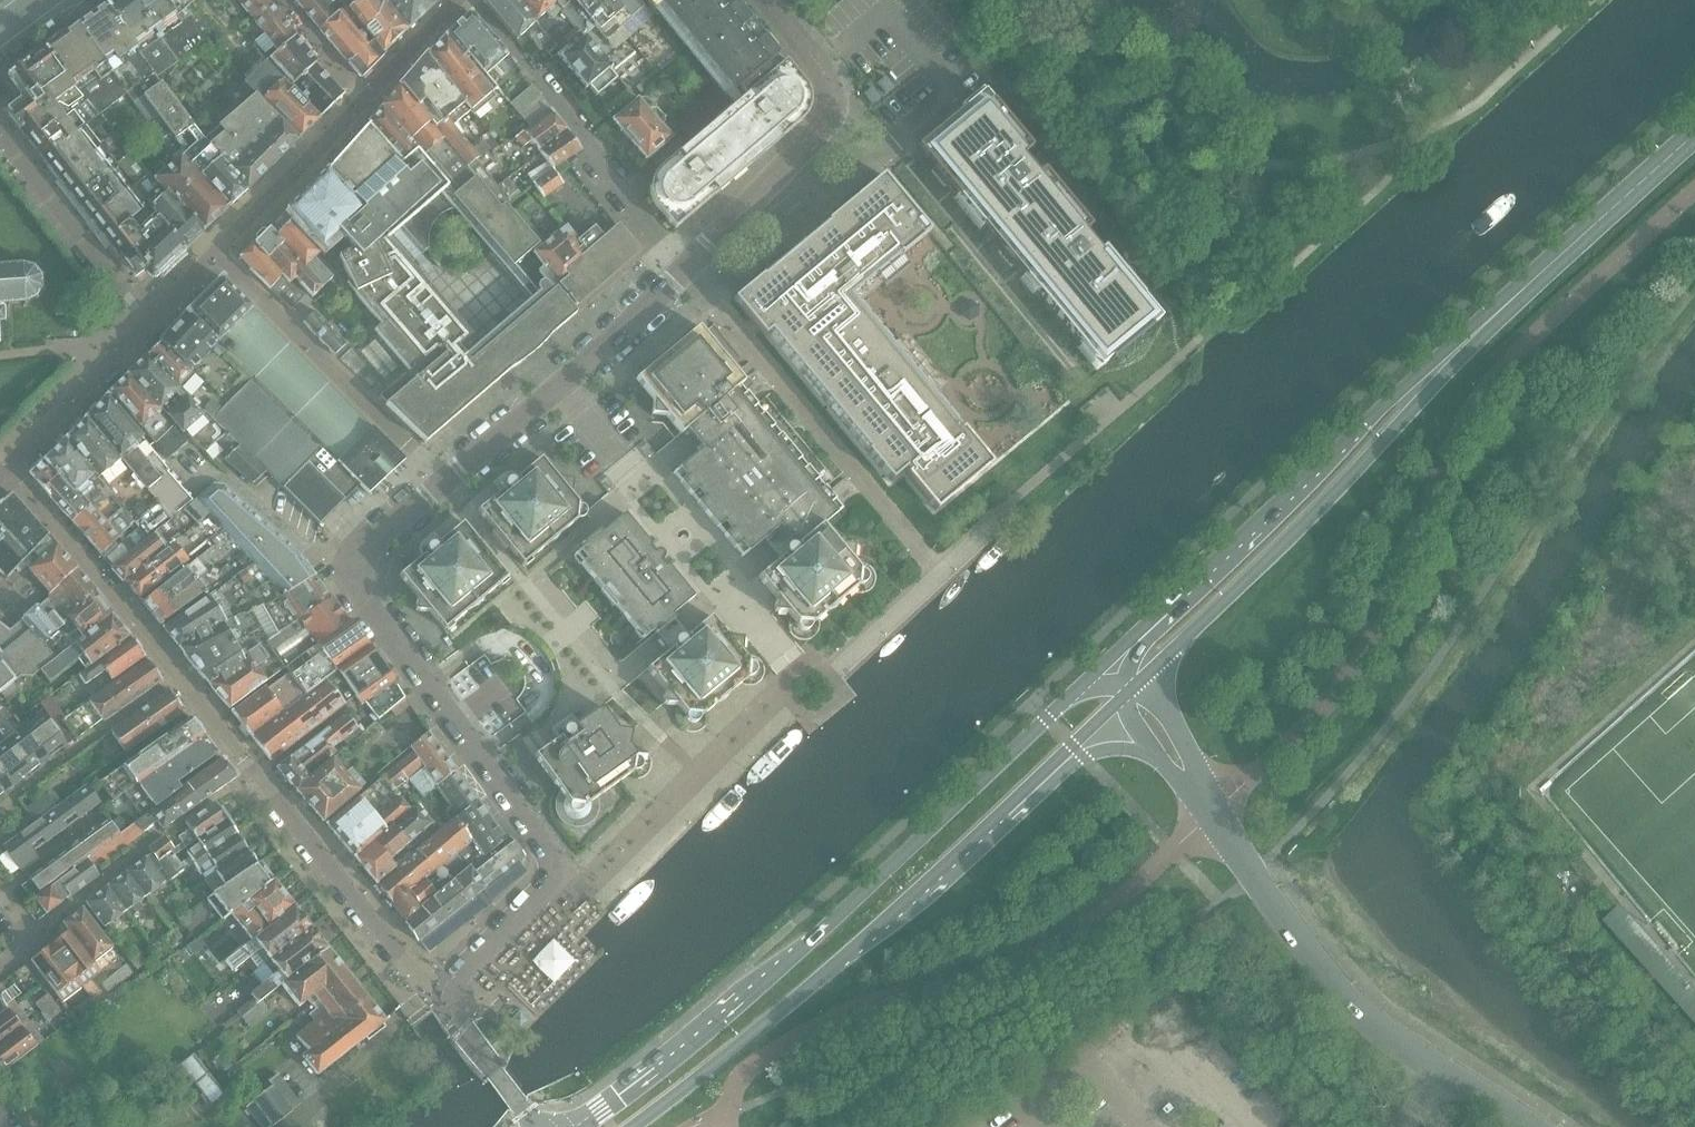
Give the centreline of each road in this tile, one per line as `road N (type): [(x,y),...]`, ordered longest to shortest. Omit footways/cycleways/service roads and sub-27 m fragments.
road 1 (residential): [(441,996),(562,874),(350,581),(349,562),(561,386),(685,269)]
road 2 (tertiary): [(1105,663),(829,923),(588,1126)]
road 3 (tertiary): [(633,1126),(854,949),(1128,692)]
road 4 (unclassified): [(1527,1126),(1365,1024),(1128,692)]
road 5 (tertiary): [(1128,692),(1349,480),(1471,338)]
road 6 (tertiary): [(1471,338),(1397,392),(1105,663)]
road 7 (tertiary): [(1694,136),(1471,338)]
road 8 (residential): [(441,996),(253,770)]
road 9 (residential): [(685,269),(532,71)]
road 10 (residential): [(685,269),(826,124),(833,105)]
road 11 (residential): [(957,99),(885,159),(833,105)]
road 12 (residential): [(539,1126),(441,996)]
road 13 (residential): [(833,105),(819,65),(768,0)]

